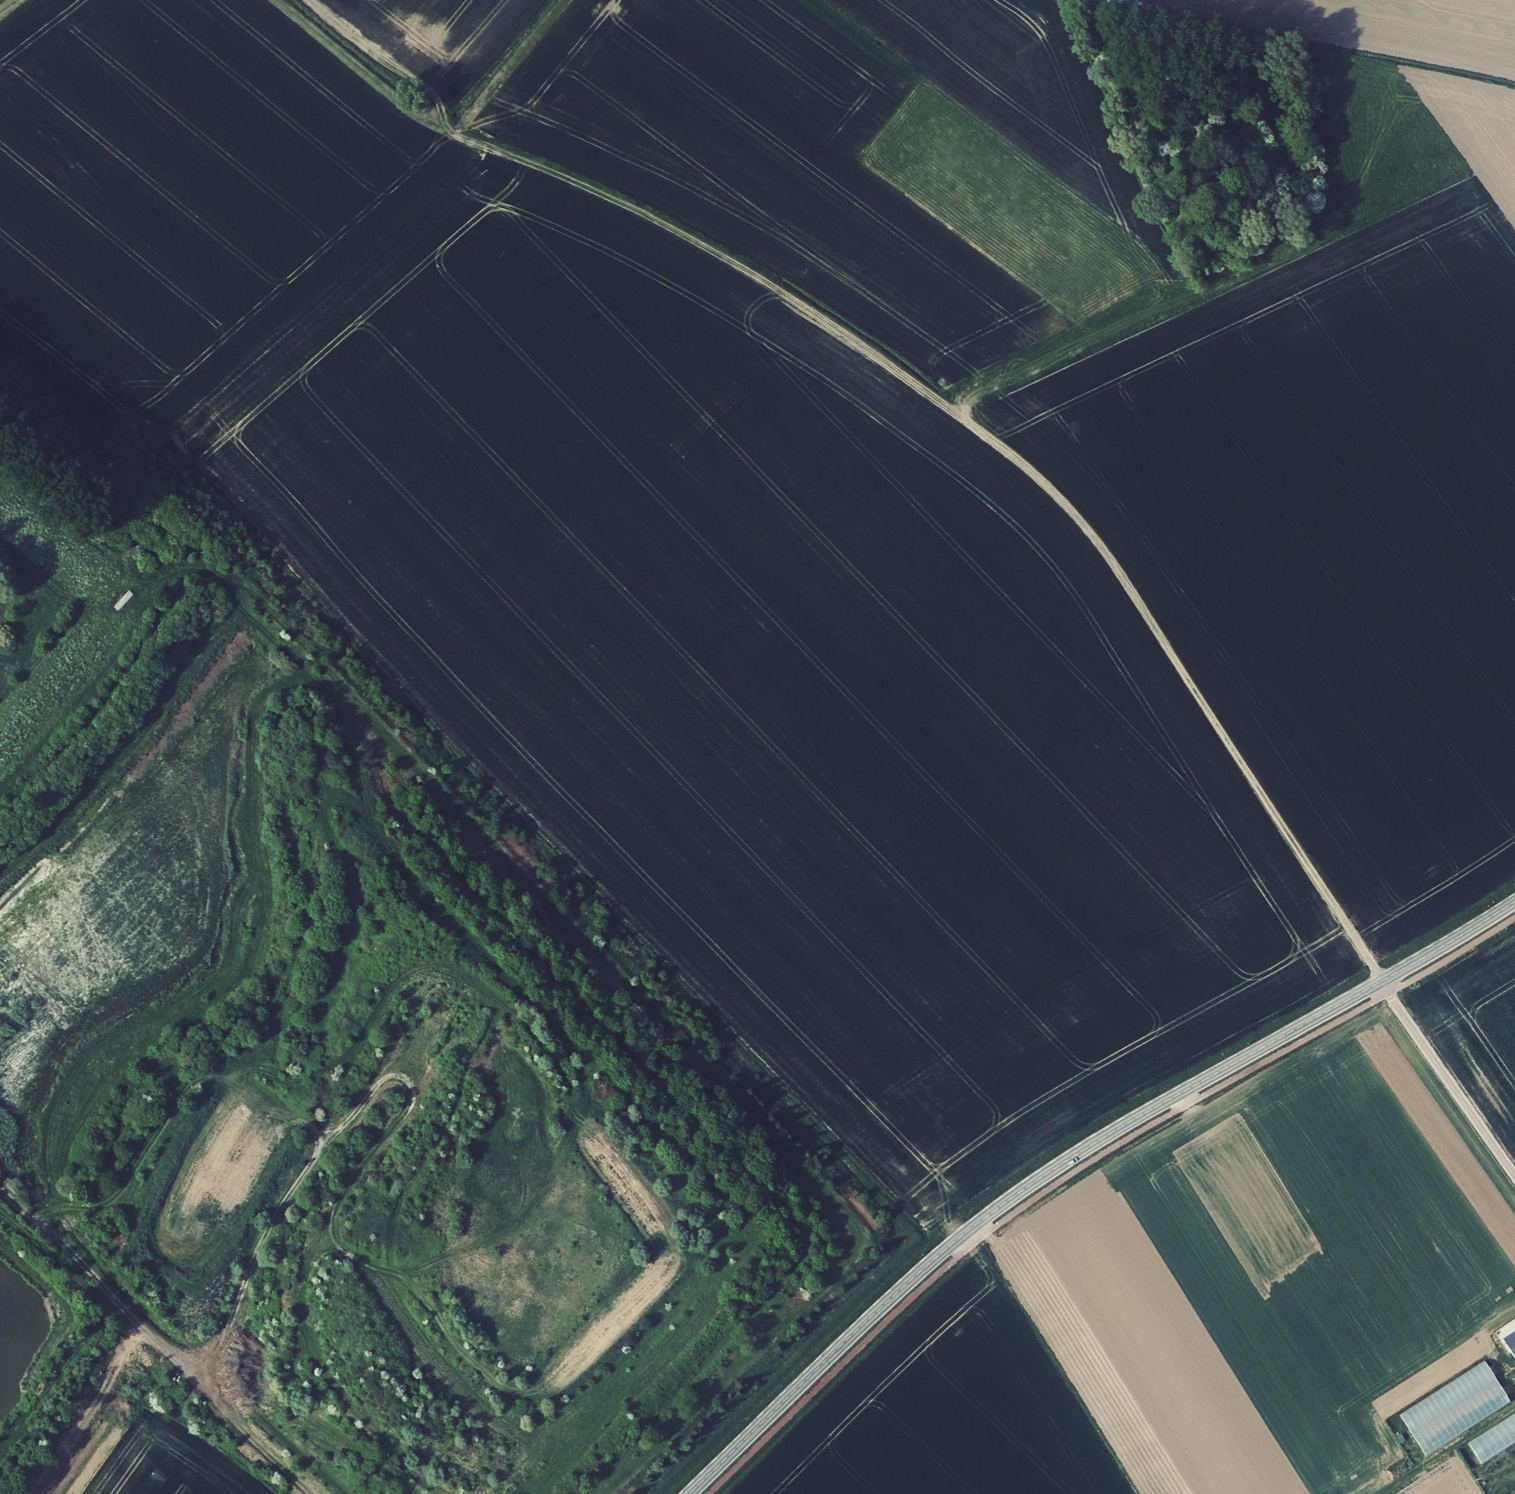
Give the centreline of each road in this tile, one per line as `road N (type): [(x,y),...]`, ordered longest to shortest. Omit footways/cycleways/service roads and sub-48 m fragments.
road 1 (track): [(304,0),(435,98),(461,141),(576,183),(735,267),(1030,469),(1125,585),(1383,980)]
road 2 (tertiary): [(1514,902),(1026,1188),(905,1286),(690,1493)]

